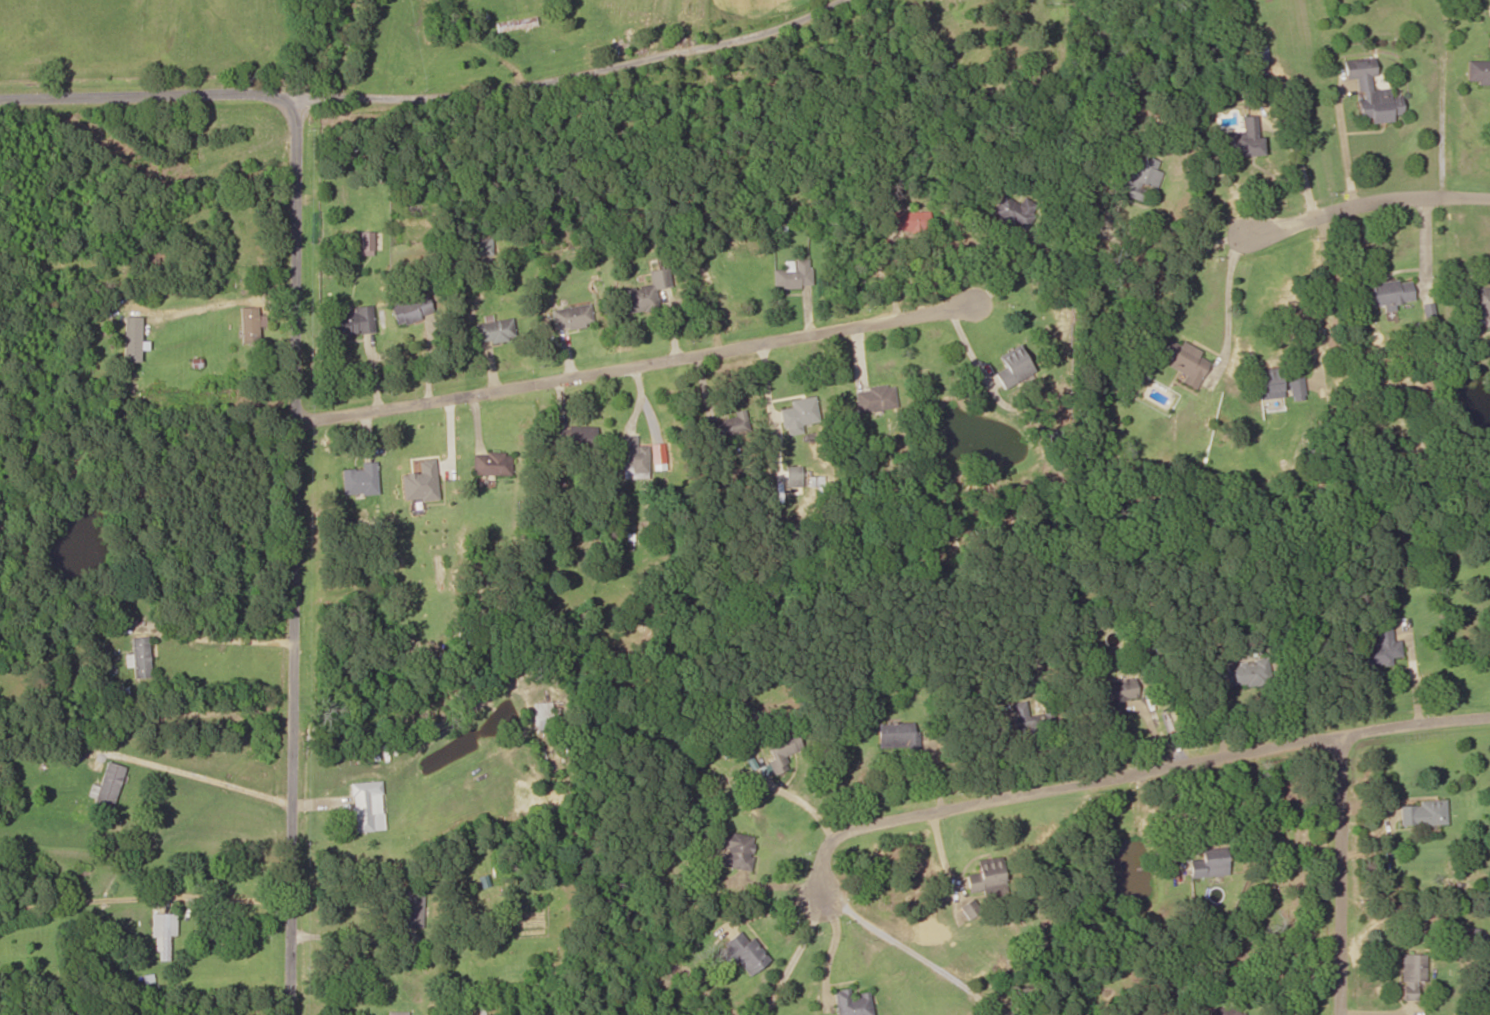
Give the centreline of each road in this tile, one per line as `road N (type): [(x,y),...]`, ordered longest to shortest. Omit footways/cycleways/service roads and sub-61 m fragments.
road 1 (residential): [(299,88),(297,1014)]
road 2 (residential): [(1489,717),(1251,747),(905,819),(837,847),(821,897)]
road 3 (residential): [(294,420),(971,304)]
road 4 (residential): [(299,88),(483,84),(656,56),(782,23),(829,0)]
road 5 (residential): [(0,88),(299,88)]
road 6 (residential): [(1331,1014),(1332,733)]
road 7 (residential): [(1489,199),(1409,194),(1352,203),(1244,239)]

